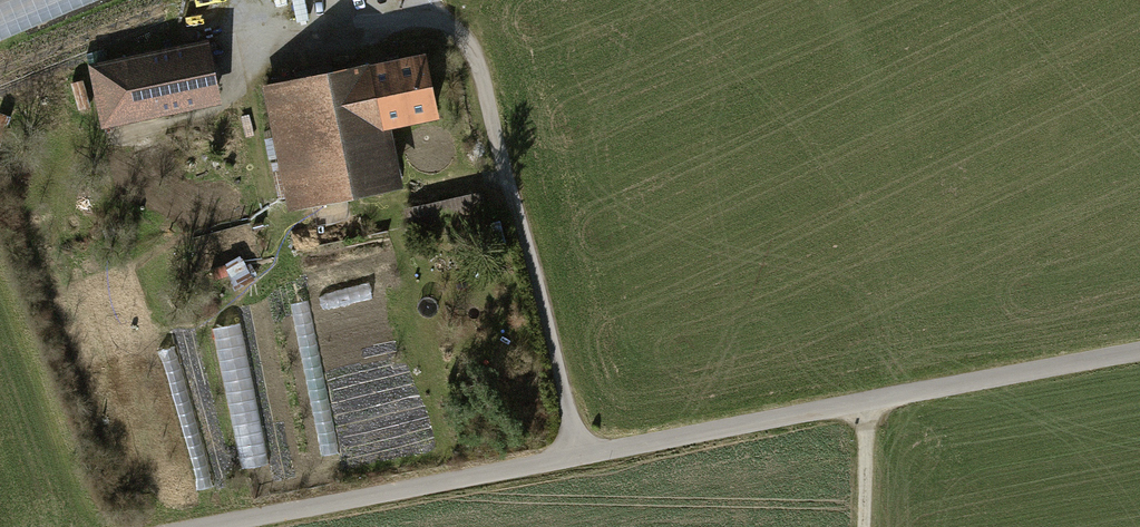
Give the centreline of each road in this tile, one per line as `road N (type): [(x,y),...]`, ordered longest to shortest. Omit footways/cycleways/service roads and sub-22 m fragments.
road 1 (residential): [(1139,350),(207,526)]
road 2 (track): [(869,400),(865,526)]

